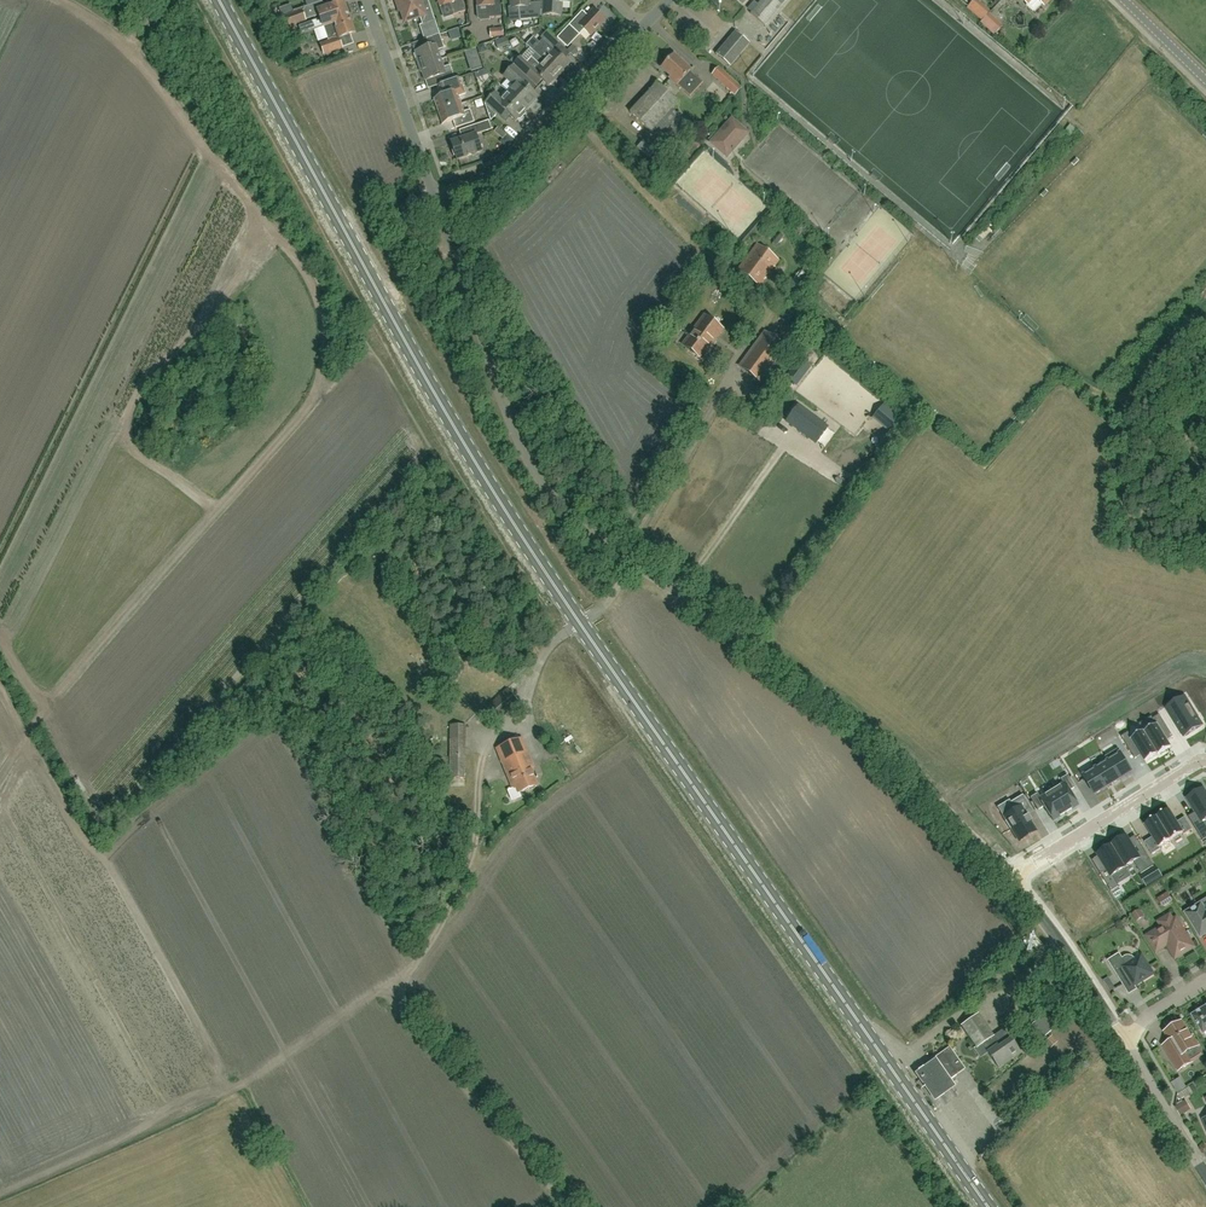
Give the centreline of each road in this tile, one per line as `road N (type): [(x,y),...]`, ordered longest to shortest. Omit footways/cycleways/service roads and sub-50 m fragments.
road 1 (track): [(58,0),(150,71),(297,261),(320,302),(324,353),(316,390),(301,413),(32,720),(0,772)]
road 2 (primary): [(581,623),(451,424),(220,0)]
road 3 (primary): [(988,1206),(581,623)]
road 4 (unclassified): [(1007,877),(869,731),(756,644),(631,562)]
road 5 (track): [(402,986),(360,998),(219,1099),(0,1195)]
road 6 (unclassified): [(631,562),(585,531),(516,438),(433,194)]
road 7 (track): [(402,986),(469,868),(488,744),(526,702),(552,645),(581,623)]
road 8 (unclassified): [(433,194),(512,166),(642,26)]
road 9 (track): [(556,1195),(408,1019),(402,986)]
road 10 (residential): [(1007,877),(1205,761)]
road 11 (unclassified): [(433,194),(369,0)]
road 12 (unclassified): [(1126,1035),(1007,877)]
road 13 (unclassified): [(1205,1175),(1126,1035)]

